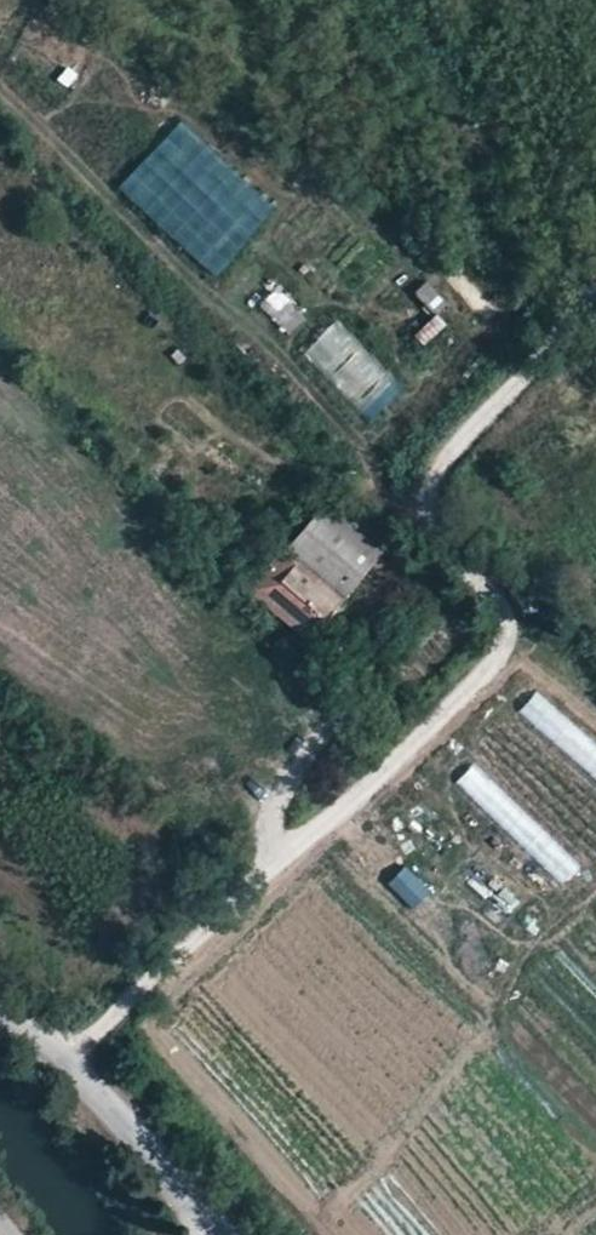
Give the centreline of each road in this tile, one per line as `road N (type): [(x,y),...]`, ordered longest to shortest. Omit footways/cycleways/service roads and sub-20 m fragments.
road 1 (track): [(68,1059),(500,660),(507,619),(442,543),(428,493),(444,459),(595,299)]
road 2 (unclassified): [(0,1016),(68,1059),(218,1234)]

